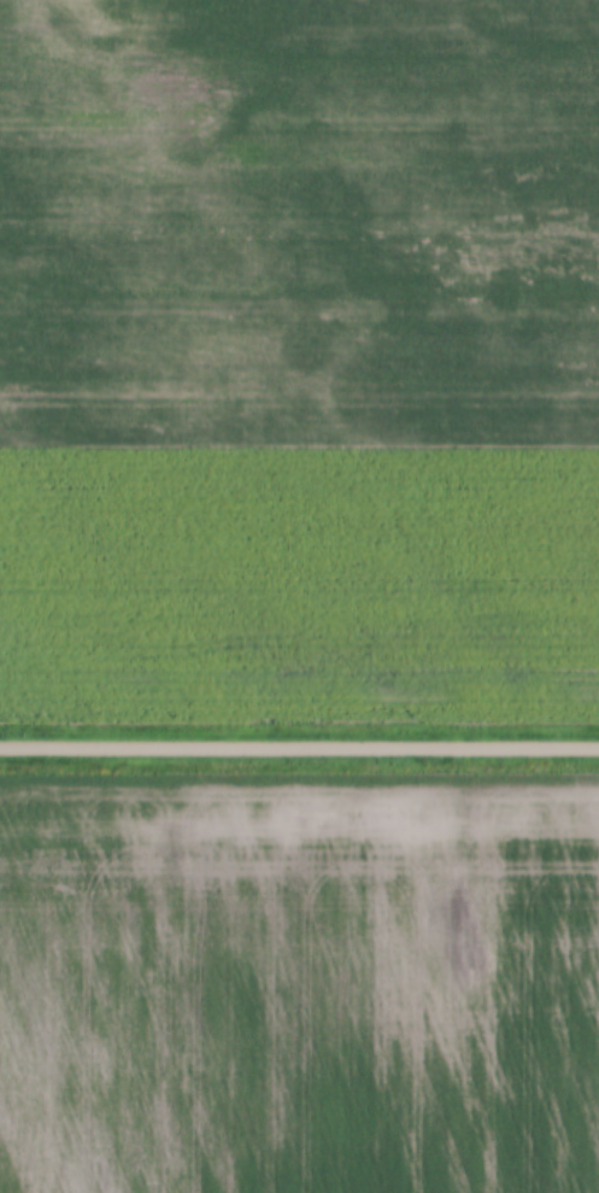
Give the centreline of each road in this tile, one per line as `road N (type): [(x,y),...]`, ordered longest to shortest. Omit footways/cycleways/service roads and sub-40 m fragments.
road 1 (residential): [(598,751),(0,746)]

